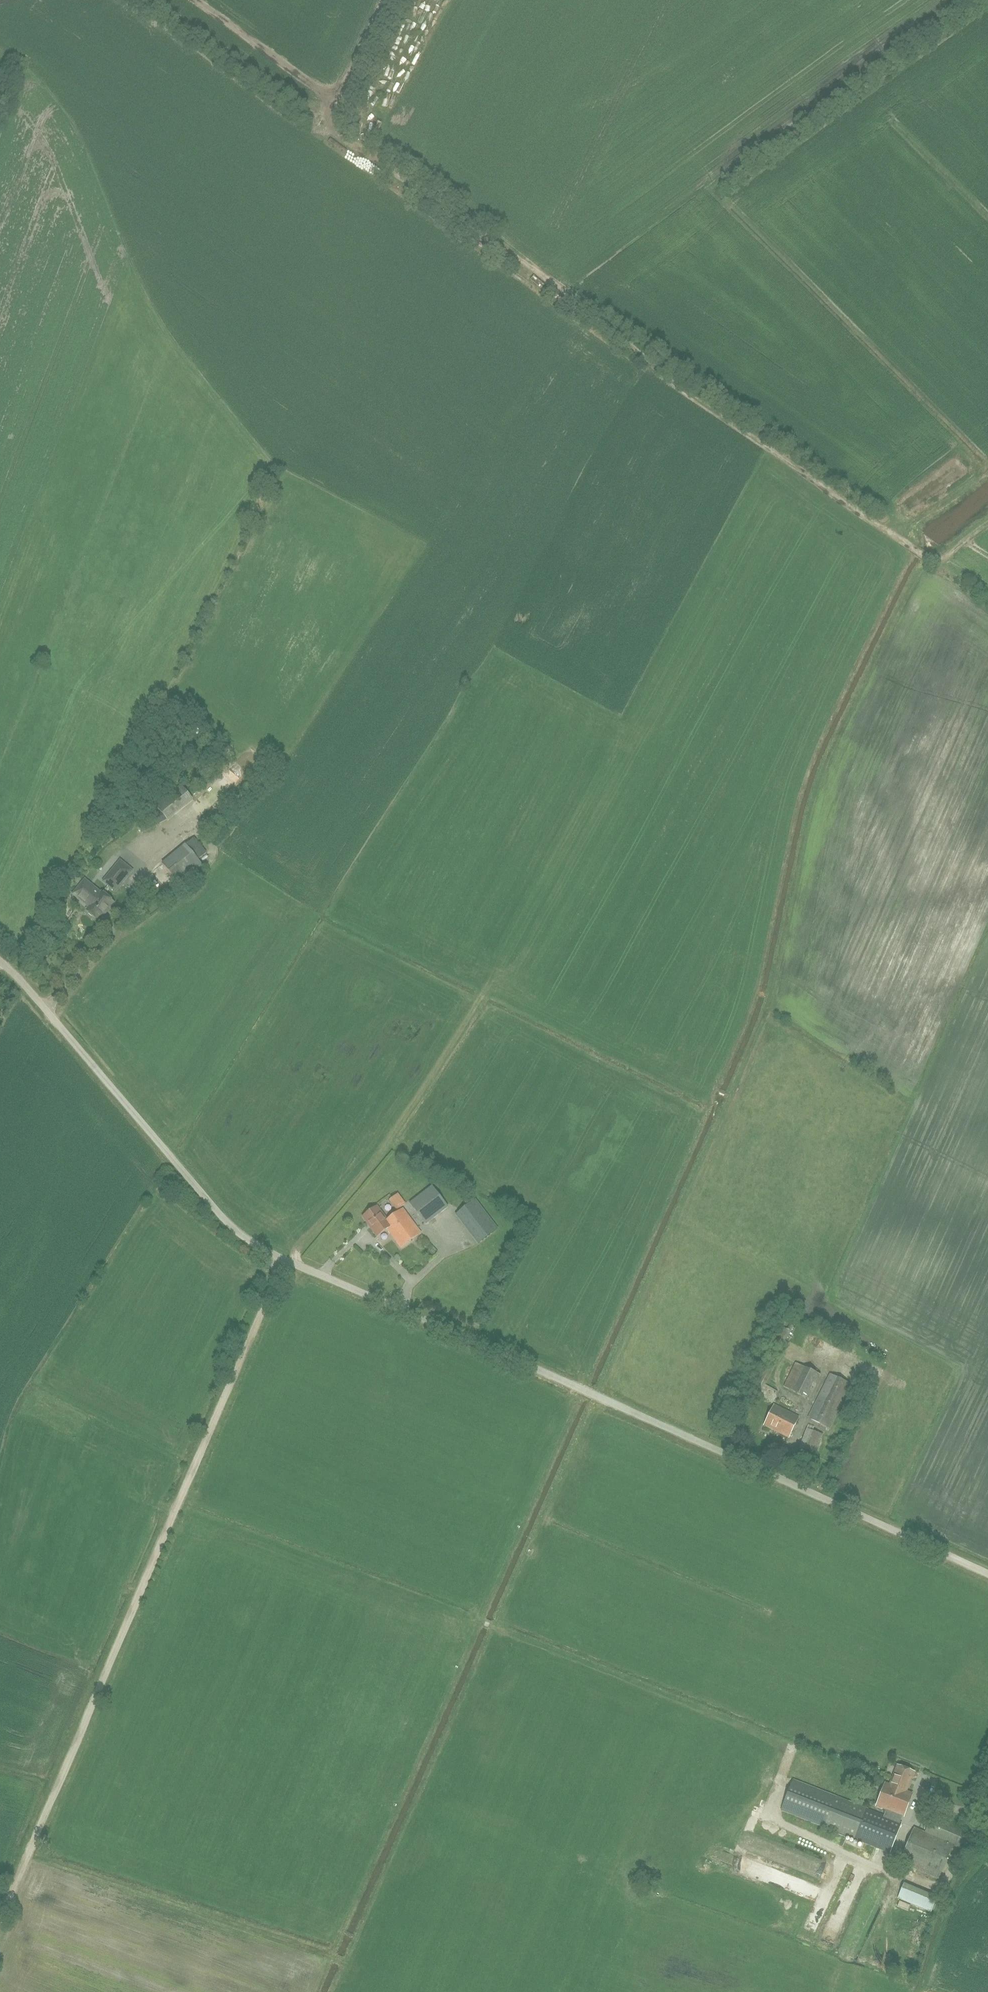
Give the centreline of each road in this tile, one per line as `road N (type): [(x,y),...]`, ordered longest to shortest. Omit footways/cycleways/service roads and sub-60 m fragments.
road 1 (unclassified): [(987,1573),(264,1250),(227,1223),(0,964)]
road 2 (track): [(0,1920),(284,1261)]
road 3 (track): [(928,560),(674,382),(506,248),(348,143)]
road 4 (track): [(482,1622),(786,1743),(779,1785)]
road 5 (track): [(345,1963),(28,1853)]

